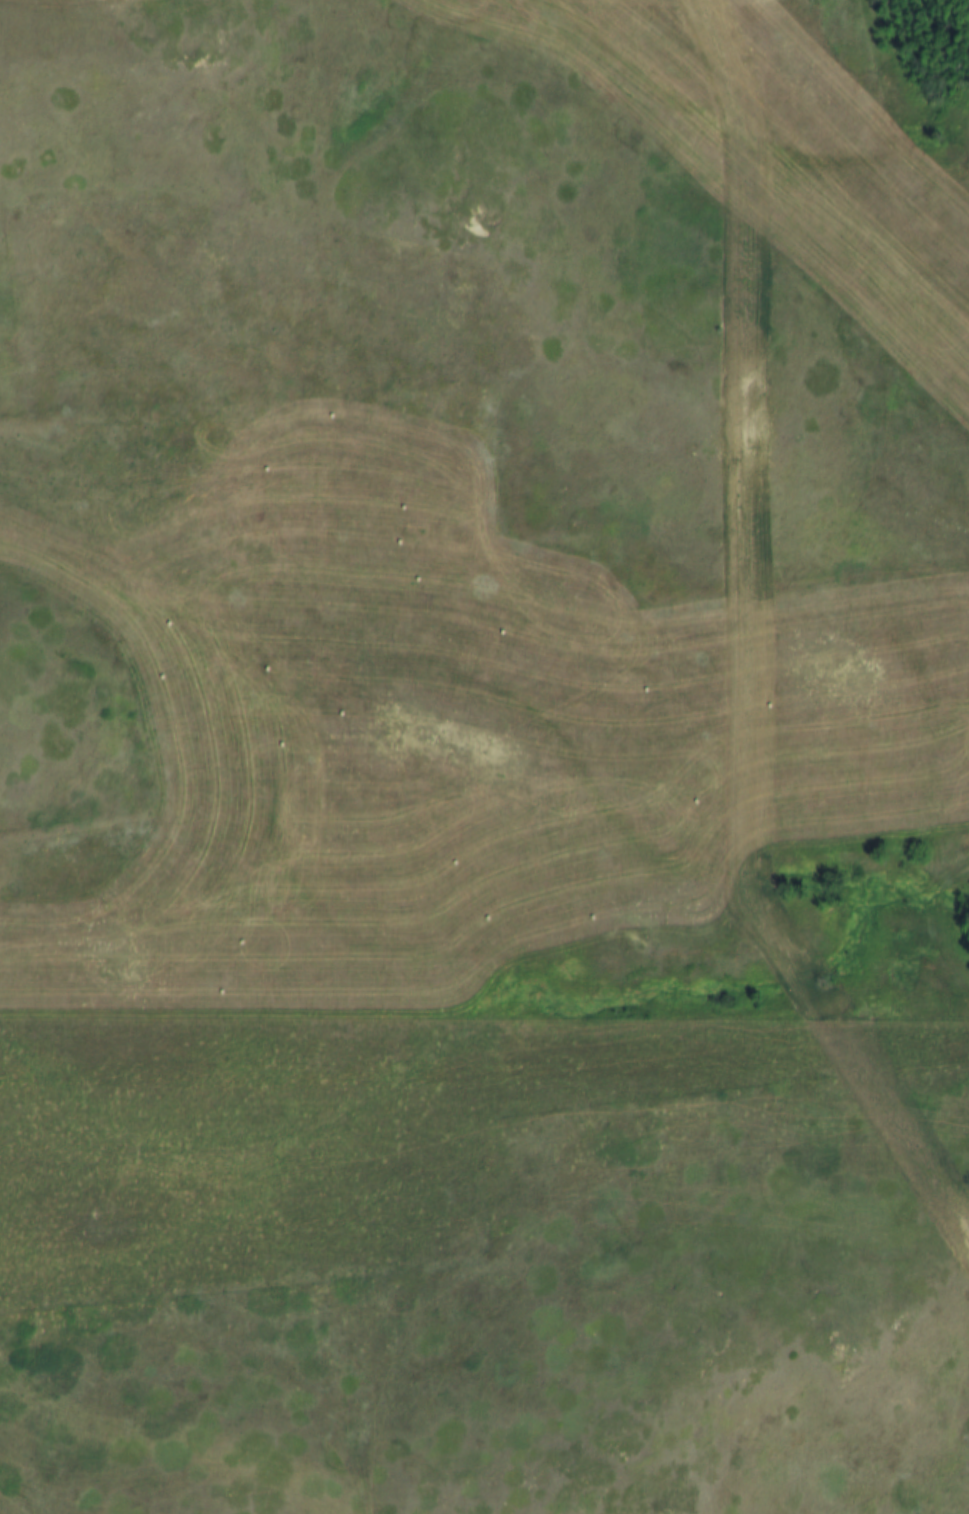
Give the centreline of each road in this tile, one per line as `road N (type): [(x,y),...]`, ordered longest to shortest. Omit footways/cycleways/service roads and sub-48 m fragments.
road 1 (track): [(968,433),(871,336),(792,277),(515,0)]

